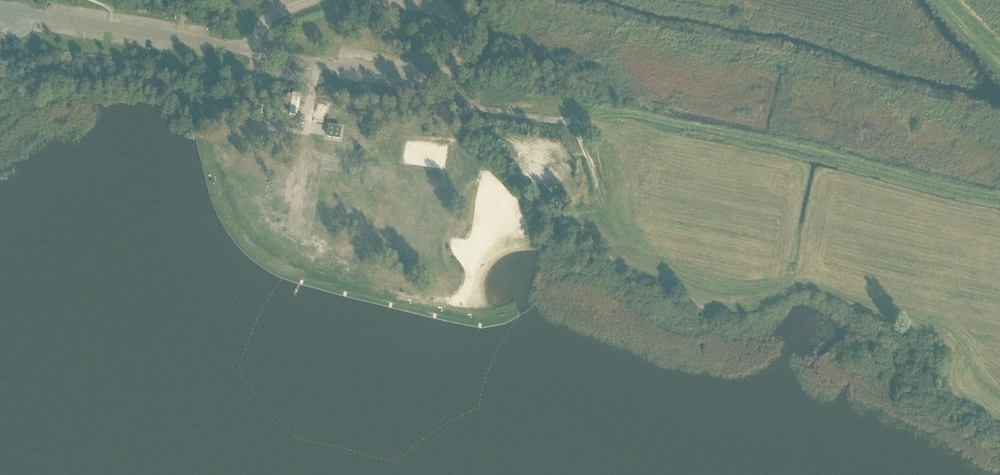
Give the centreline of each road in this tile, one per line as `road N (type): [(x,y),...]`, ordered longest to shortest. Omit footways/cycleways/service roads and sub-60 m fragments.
road 1 (track): [(999,198),(630,116),(569,121)]

